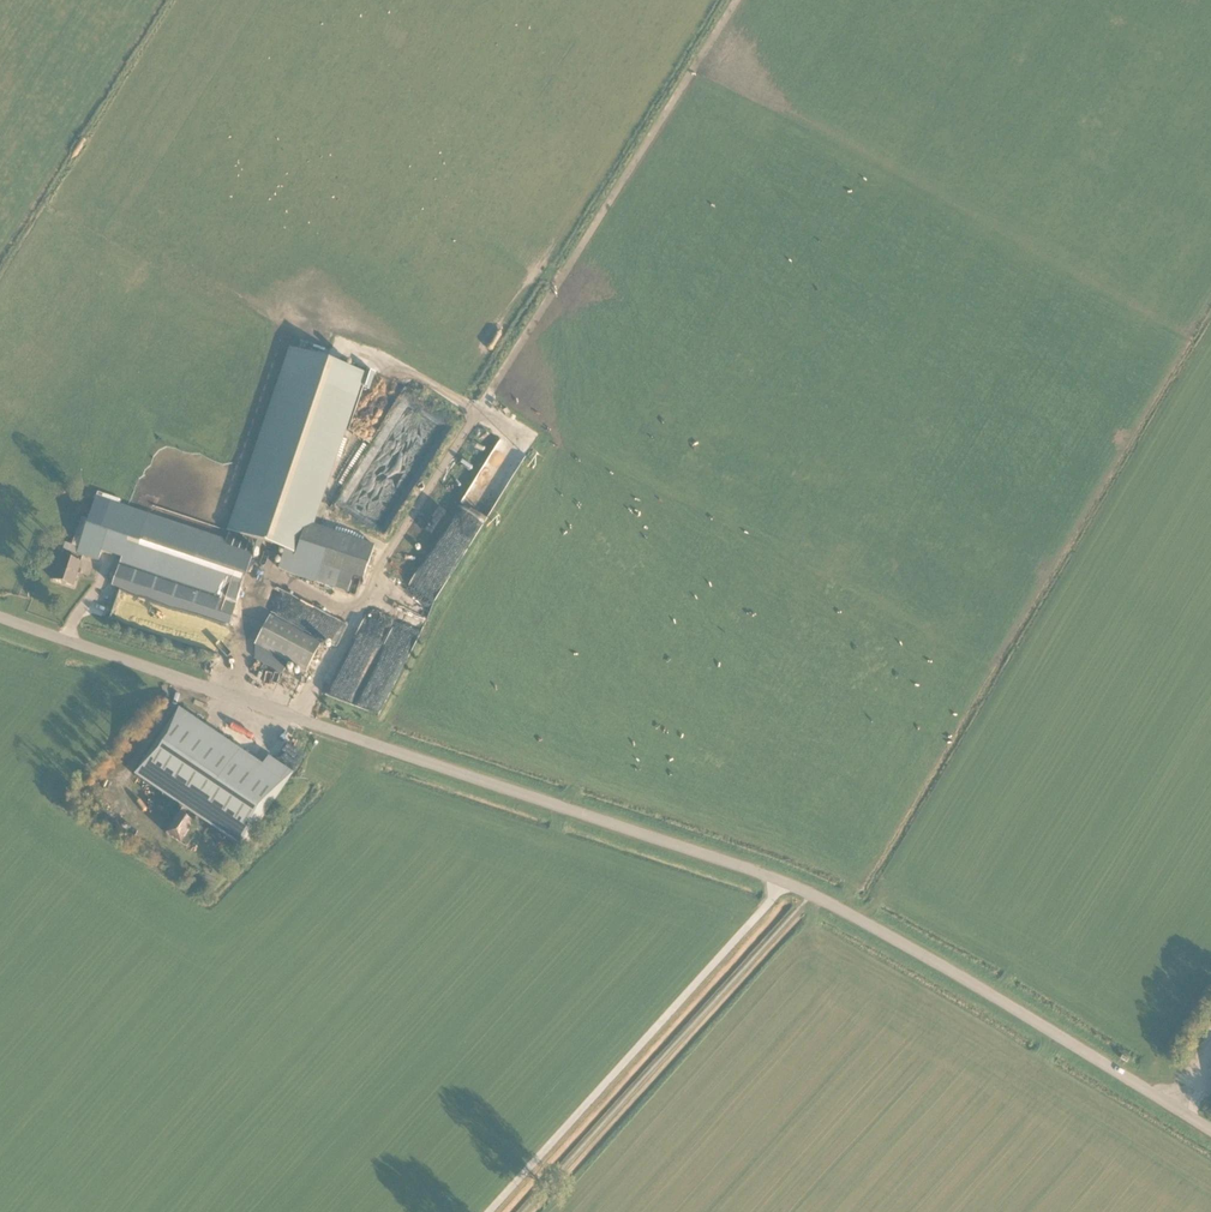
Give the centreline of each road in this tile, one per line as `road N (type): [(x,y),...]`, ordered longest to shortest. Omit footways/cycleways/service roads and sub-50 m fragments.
road 1 (tertiary): [(1210,1131),(911,948),(788,882),(0,615)]
road 2 (track): [(788,882),(489,1211)]

